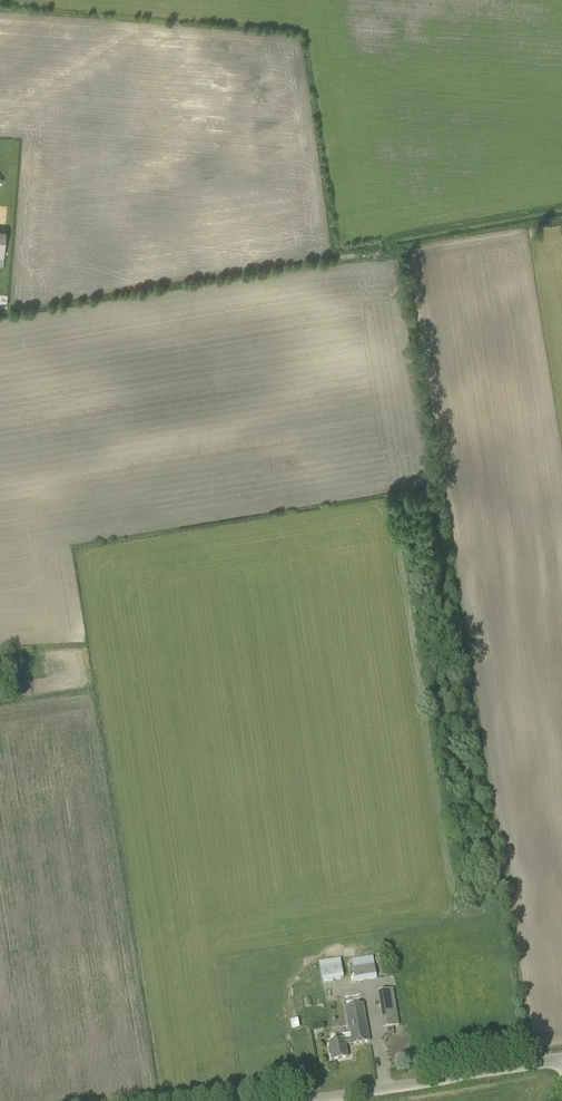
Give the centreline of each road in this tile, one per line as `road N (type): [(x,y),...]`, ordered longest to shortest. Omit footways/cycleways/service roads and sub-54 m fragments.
road 1 (unclassified): [(297,1100),(380,1097),(561,1063)]

